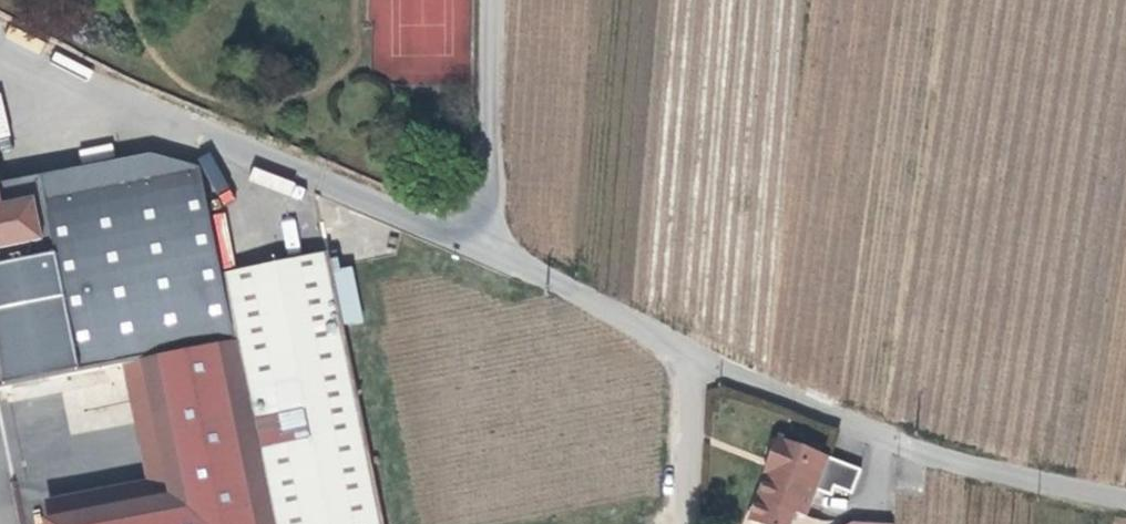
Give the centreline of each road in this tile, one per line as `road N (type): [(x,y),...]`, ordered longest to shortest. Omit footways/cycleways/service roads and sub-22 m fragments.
road 1 (unclassified): [(474,225),(514,261),(687,355),(955,463),(1125,500)]
road 2 (unclassified): [(474,225),(441,230),(0,46)]
road 3 (unclassified): [(492,0),(494,191),(474,225)]
road 4 (track): [(684,523),(687,355)]

